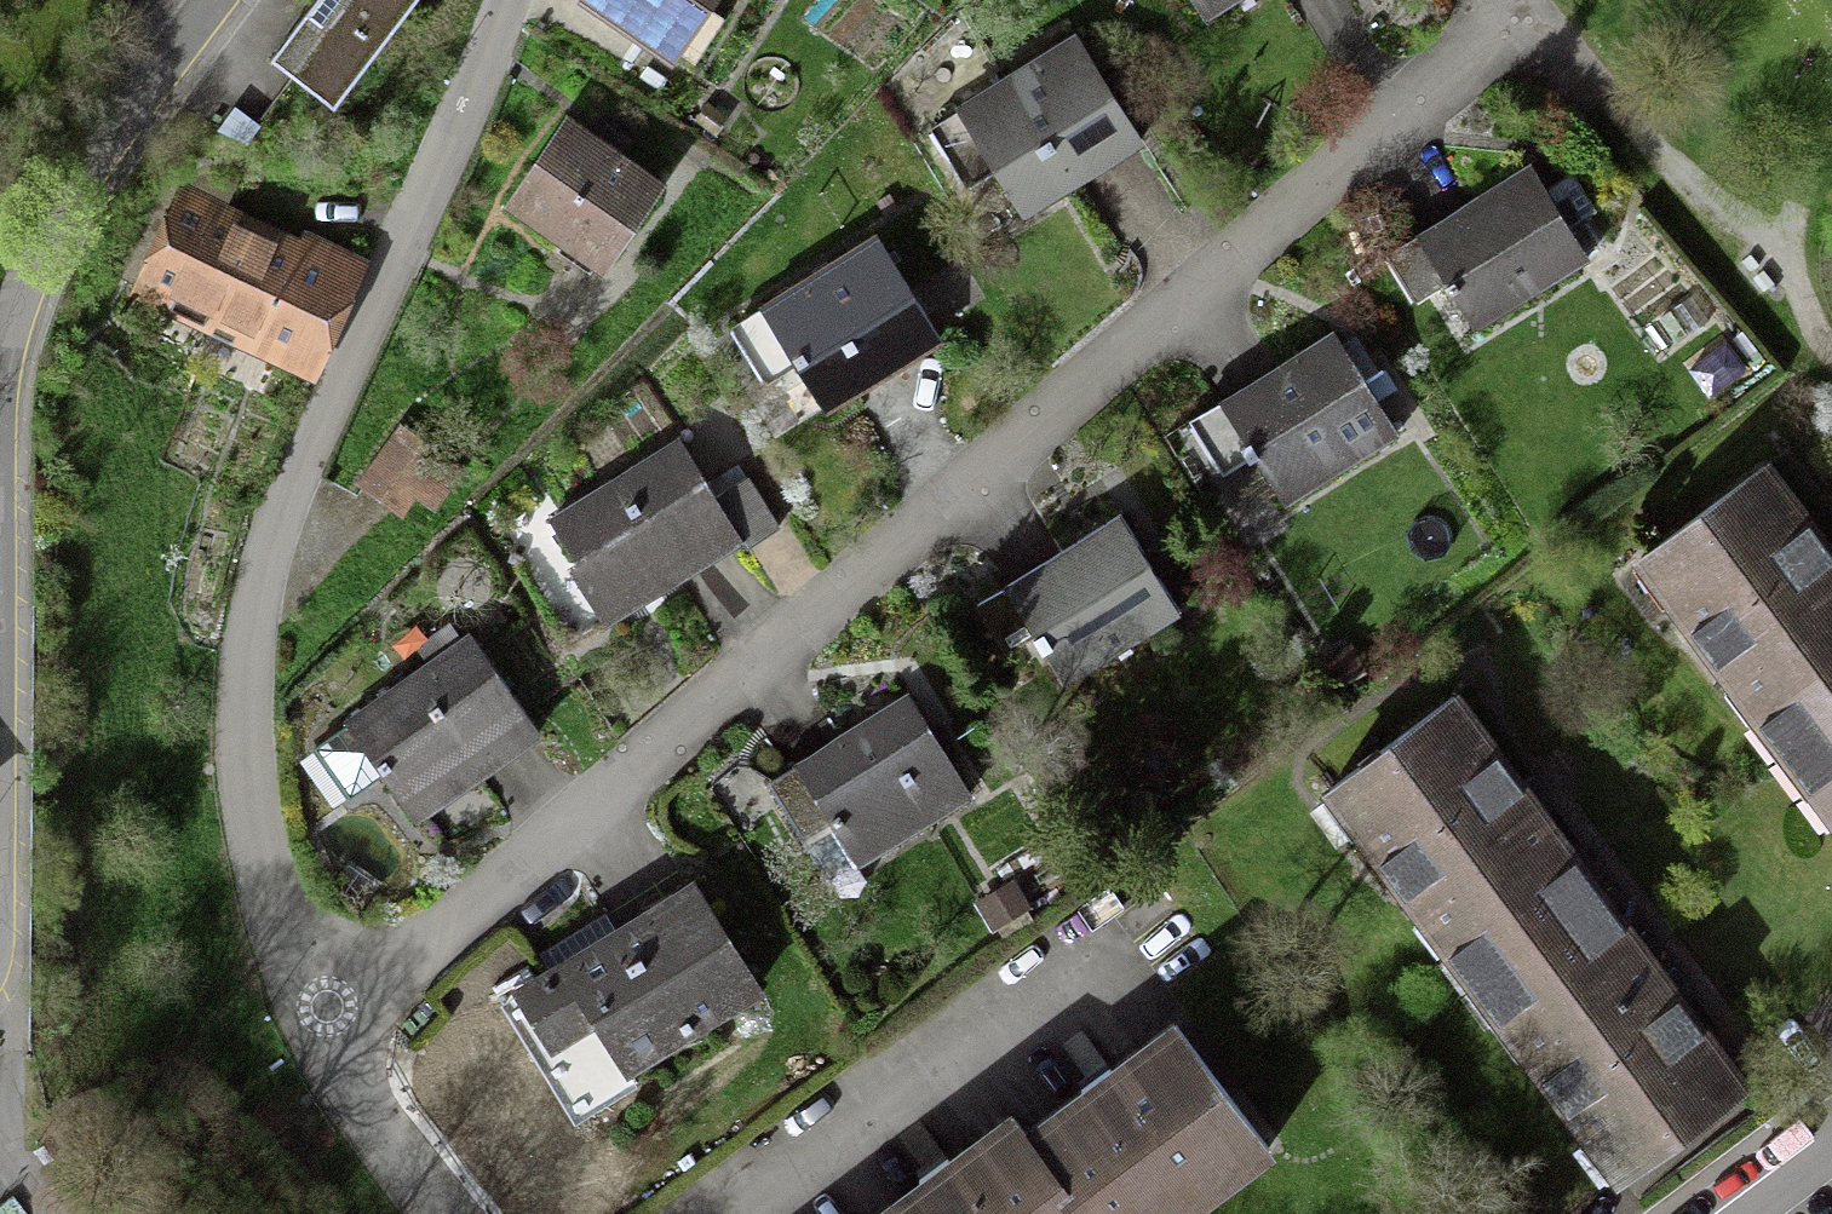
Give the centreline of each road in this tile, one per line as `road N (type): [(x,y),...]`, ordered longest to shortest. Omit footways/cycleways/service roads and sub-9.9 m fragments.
road 1 (residential): [(320,1062),(1528,22)]
road 2 (residential): [(320,1062),(276,981),(249,906),(229,786),(238,679),(262,583),(506,0)]
road 3 (residential): [(701,1213),(1123,904)]
road 4 (residential): [(0,424),(13,325),(40,256),(218,0)]
road 5 (track): [(1831,353),(1796,252),(1743,246),(1528,22)]
road 6 (residential): [(437,1213),(320,1062)]

